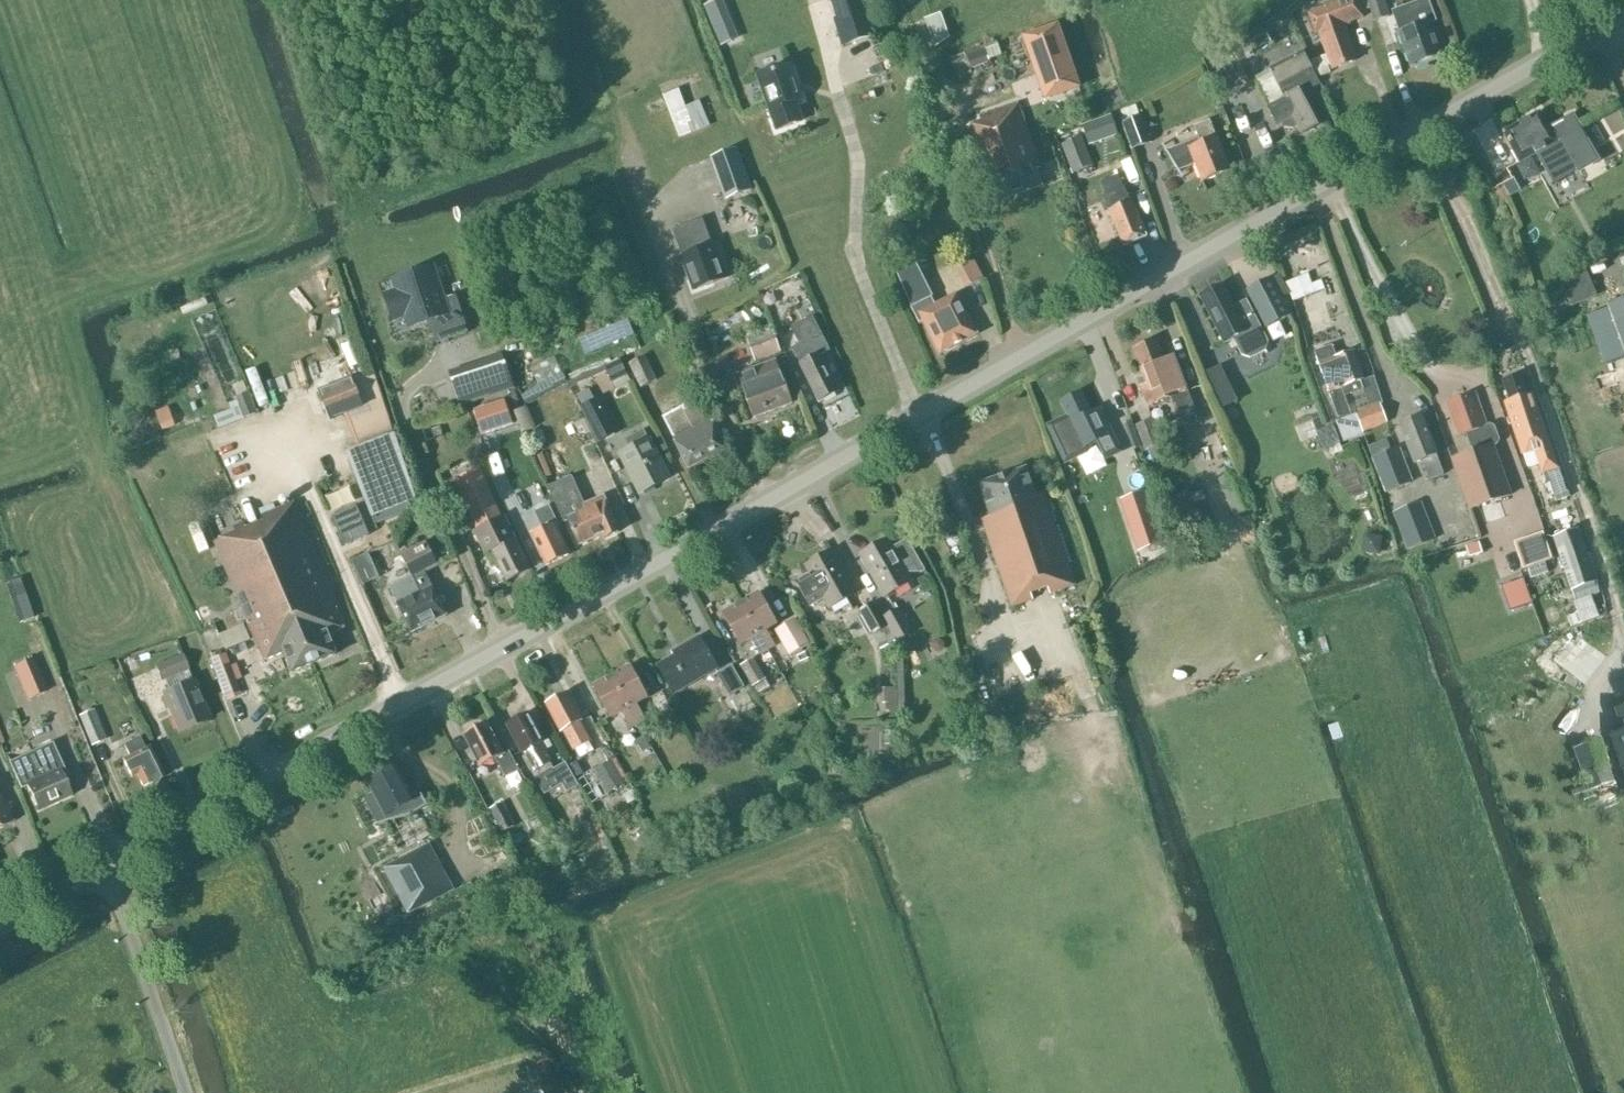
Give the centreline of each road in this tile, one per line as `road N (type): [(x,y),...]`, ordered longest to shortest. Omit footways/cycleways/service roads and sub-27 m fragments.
road 1 (tertiary): [(0,928),(1623,16)]
road 2 (track): [(506,646),(404,425)]

